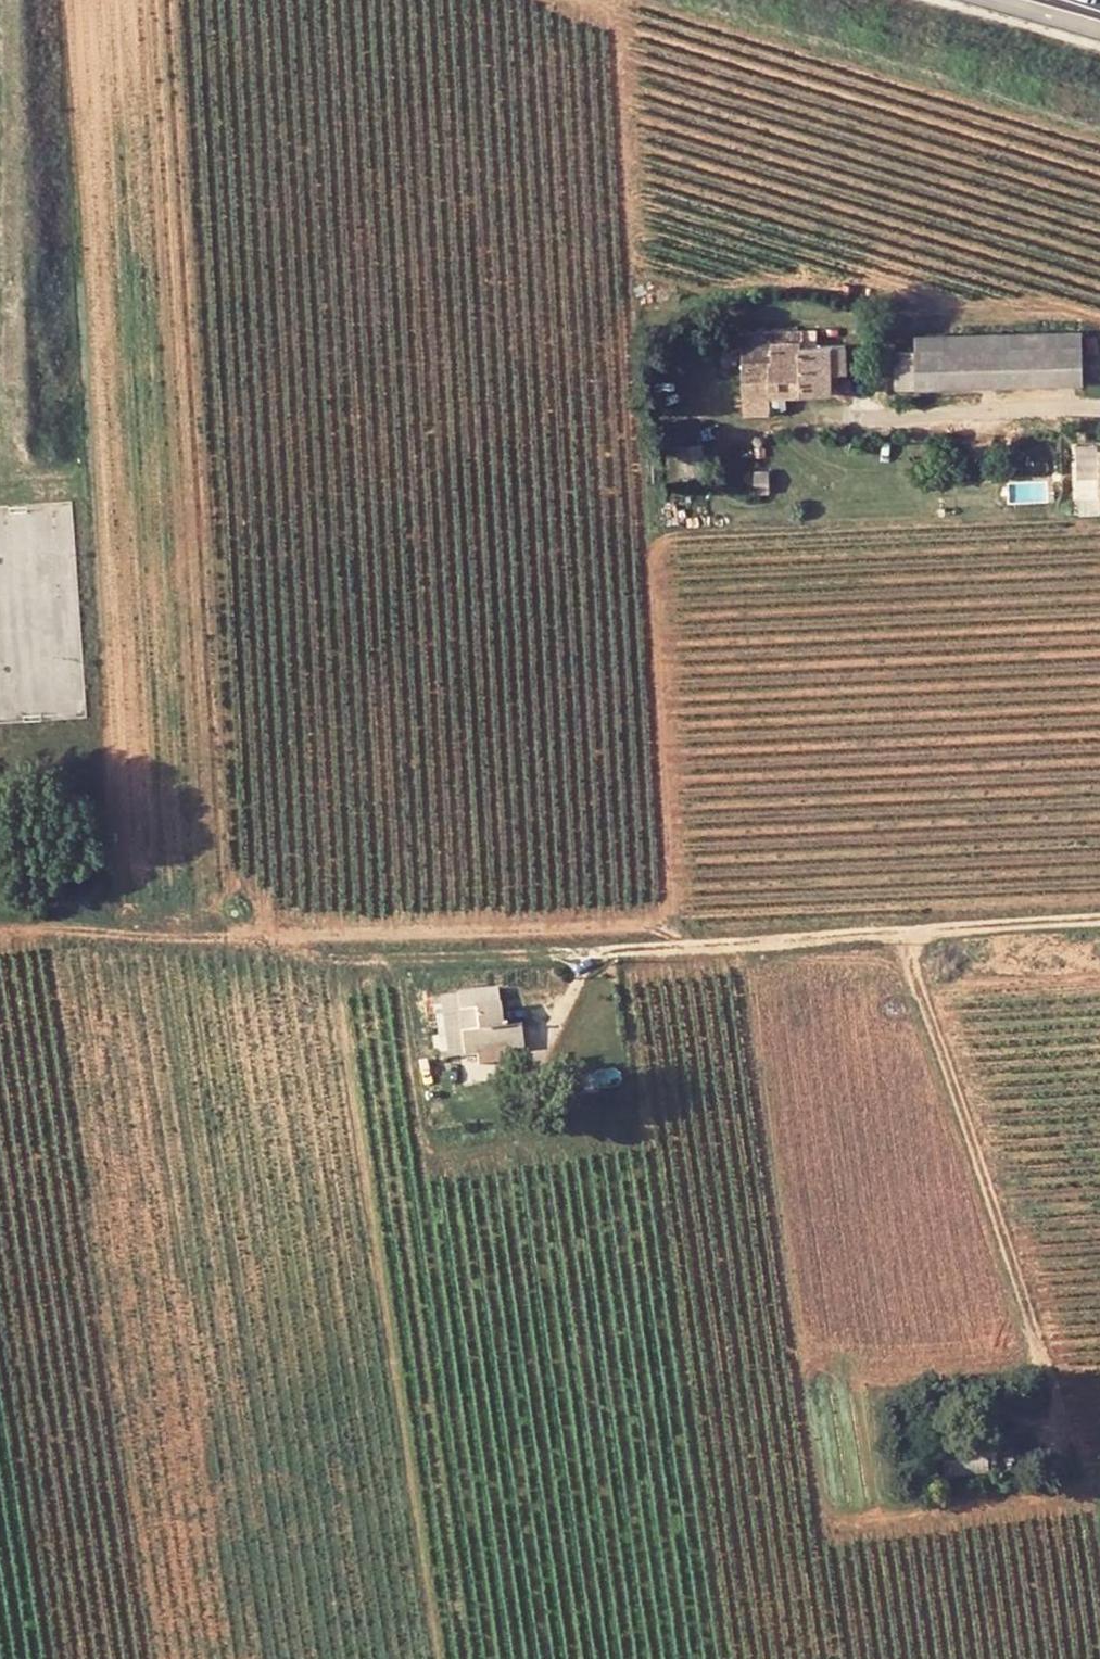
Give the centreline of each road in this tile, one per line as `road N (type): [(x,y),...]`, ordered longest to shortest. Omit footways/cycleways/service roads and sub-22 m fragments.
road 1 (track): [(1099,919),(543,954),(344,958),(228,938),(0,932)]

